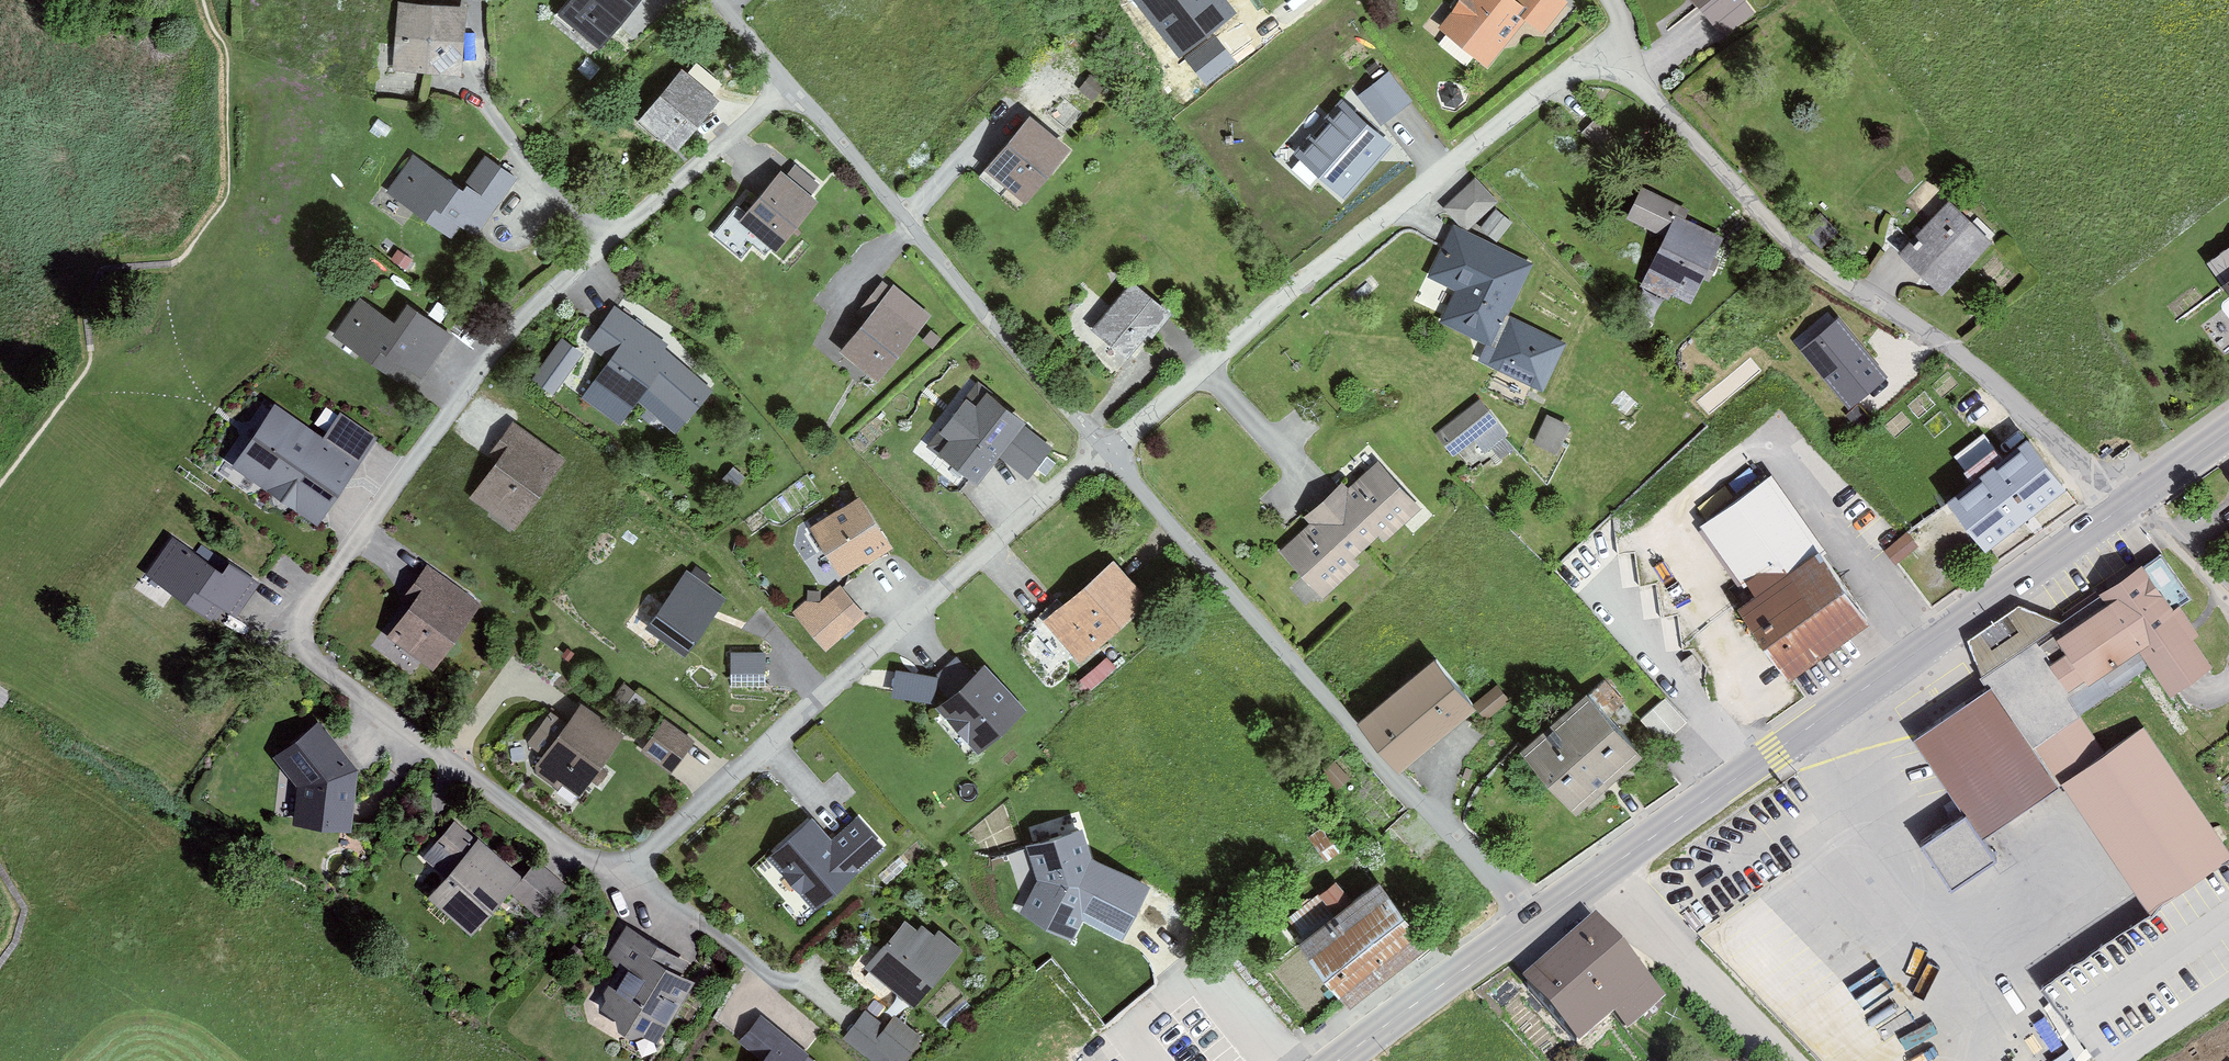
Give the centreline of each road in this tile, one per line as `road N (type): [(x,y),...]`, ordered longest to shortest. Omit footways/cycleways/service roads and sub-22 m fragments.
road 1 (residential): [(709,0),(1303,683),(1531,922)]
road 2 (secondary): [(1531,922),(2139,500)]
road 3 (secondary): [(1341,1060),(1531,922)]
road 4 (residential): [(2228,594),(2139,500)]

